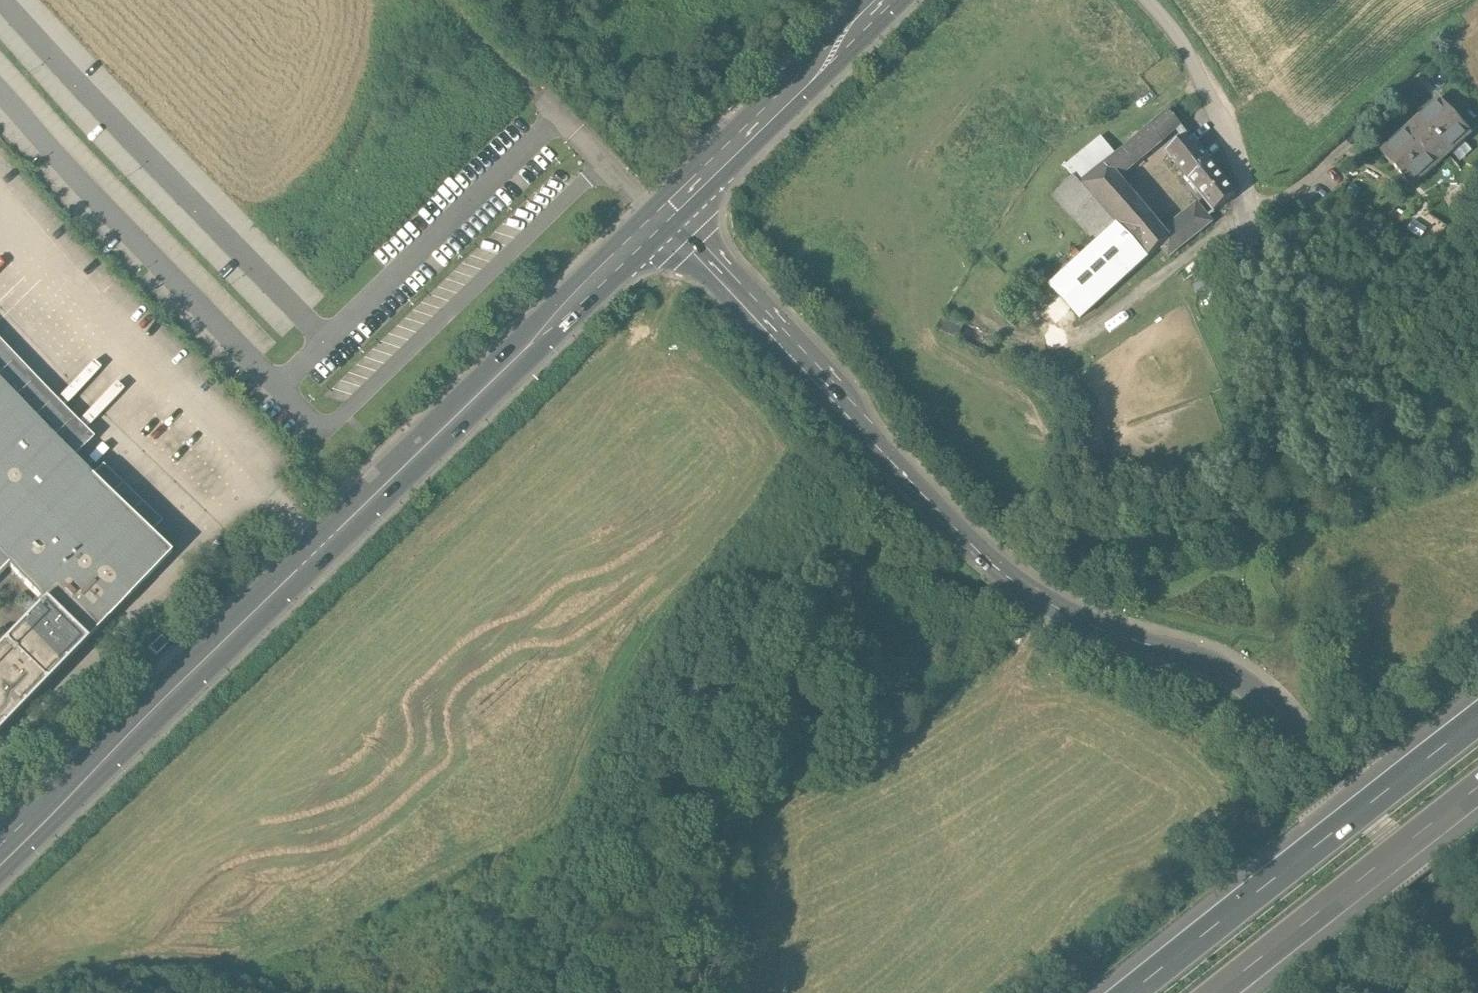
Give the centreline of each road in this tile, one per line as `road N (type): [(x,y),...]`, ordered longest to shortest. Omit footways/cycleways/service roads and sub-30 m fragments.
road 1 (unclassified): [(660,217),(1013,582),(1105,631),(1199,657),(1274,700),(1349,778),(1477,966)]
road 2 (secondary): [(0,859),(660,217)]
road 3 (motorway): [(1477,722),(1141,992)]
road 4 (motorway): [(1223,992),(1477,789)]
road 5 (secondary): [(660,217),(890,0)]
road 6 (track): [(1274,700),(1299,668),(1308,626),(1306,548),(1362,527)]

